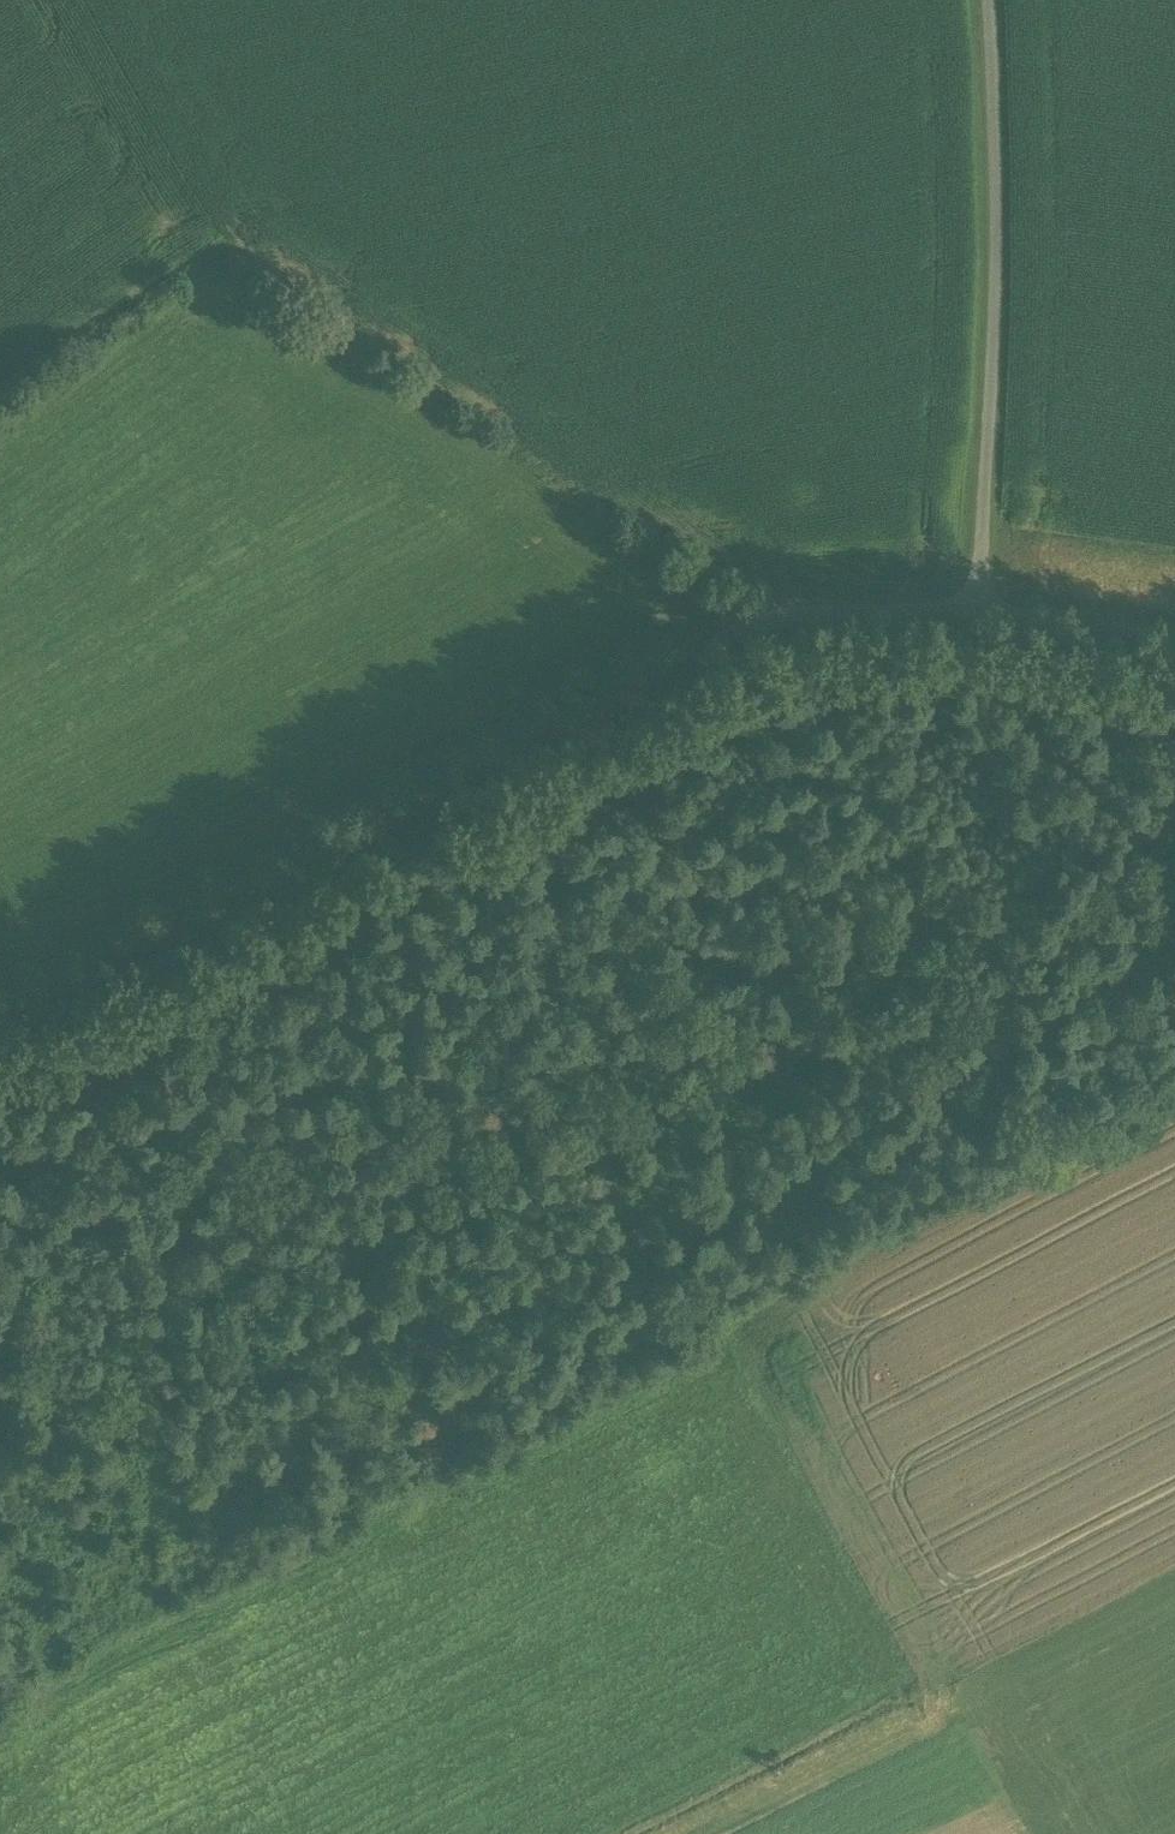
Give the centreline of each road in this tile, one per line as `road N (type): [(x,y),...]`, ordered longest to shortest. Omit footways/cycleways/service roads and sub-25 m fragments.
road 1 (unclassified): [(0,1032),(744,627),(802,616),(978,609),(1174,634)]

